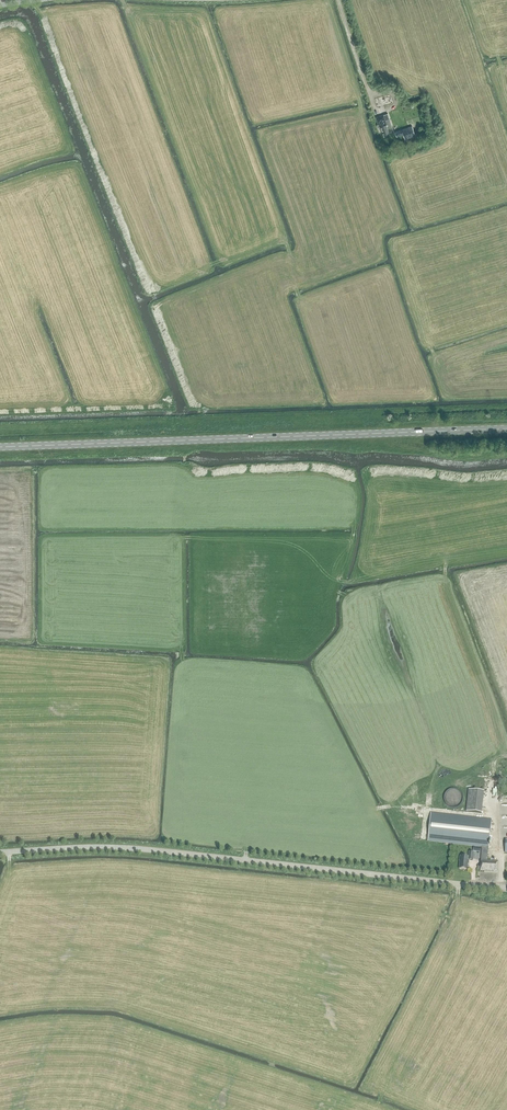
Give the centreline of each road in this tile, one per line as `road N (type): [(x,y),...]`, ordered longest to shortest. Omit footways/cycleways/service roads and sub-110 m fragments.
road 1 (tertiary): [(0,852),(141,848),(506,887)]
road 2 (primary): [(0,447),(506,429)]

